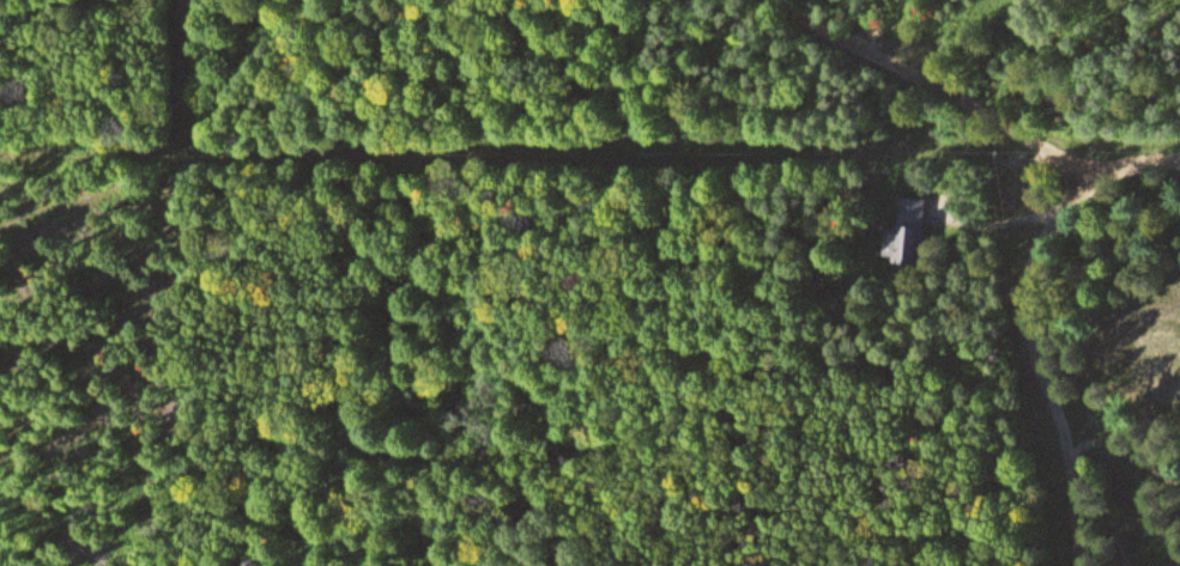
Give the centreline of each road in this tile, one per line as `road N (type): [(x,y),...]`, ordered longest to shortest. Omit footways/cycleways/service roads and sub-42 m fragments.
road 1 (residential): [(1083,565),(1077,461),(1030,321),(1036,273),(1046,244),(1090,181),(1133,162),(1179,158)]
road 2 (track): [(1090,181),(1010,127),(771,0)]
road 3 (track): [(144,0),(0,6)]
road 4 (residential): [(1061,408),(1179,489)]

